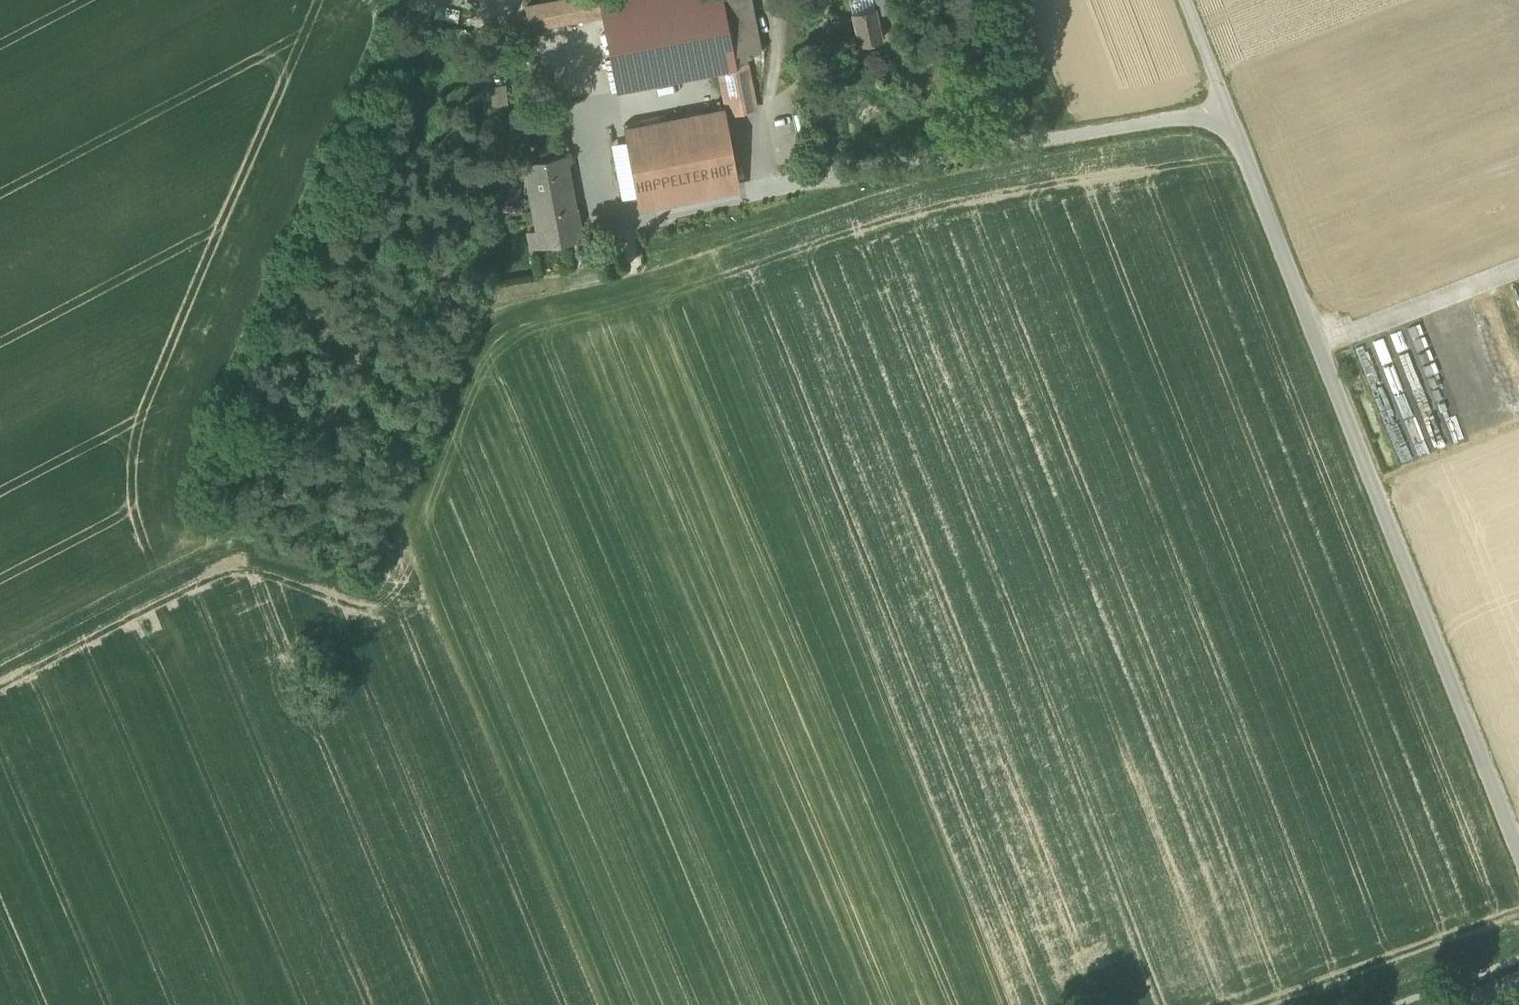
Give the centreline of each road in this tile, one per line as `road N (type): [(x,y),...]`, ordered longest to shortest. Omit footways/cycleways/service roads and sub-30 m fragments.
road 1 (track): [(1184,0),(1227,113)]

